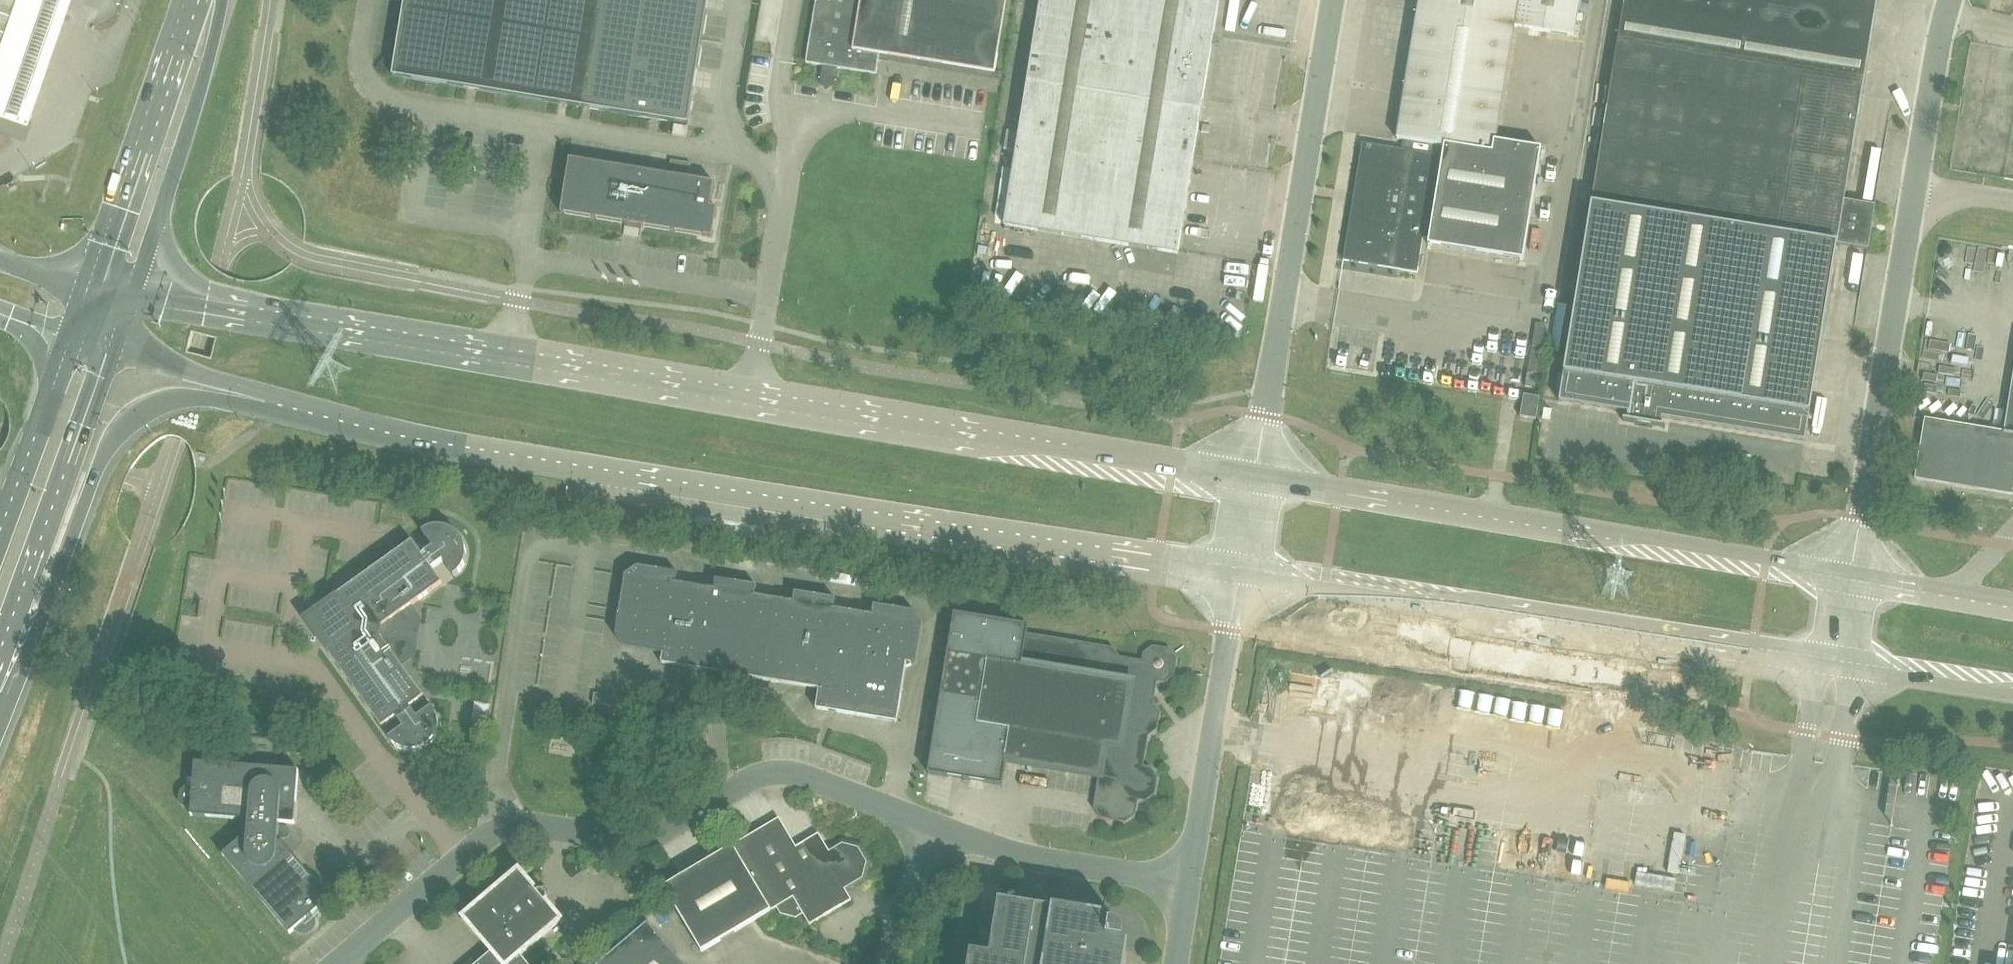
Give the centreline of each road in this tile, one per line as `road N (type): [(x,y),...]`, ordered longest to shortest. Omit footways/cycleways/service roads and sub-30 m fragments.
road 1 (secondary): [(1256,477),(134,295)]
road 2 (secondary): [(289,410),(567,473),(1238,577)]
road 3 (unclassified): [(340,963),(517,824),(645,837),(781,772),(935,825)]
road 4 (secondary): [(1238,577),(1835,669)]
road 5 (secondary): [(1852,573),(1256,477)]
road 6 (unclassified): [(1852,573),(1953,0)]
road 7 (primary): [(0,713),(107,452),(124,426),(145,409),(196,400),(289,410)]
road 8 (unclassified): [(1256,477),(1335,0)]
road 9 (primary): [(0,673),(117,353)]
road 10 (unclassified): [(1192,883),(1238,577)]
road 11 (primary): [(134,295),(222,0)]
road 12 (primary): [(197,0),(90,286)]
road 13 (unclassified): [(1192,883),(1018,854),(935,825)]
road 14 (primary): [(72,340),(0,532)]
road 15 (secondary): [(117,353),(204,375),(289,410)]
road 16 (secondary): [(1835,669),(2012,696)]
road 17 (secondary): [(2012,601),(1852,573)]
road 18 (unclassified): [(884,963),(935,825)]

